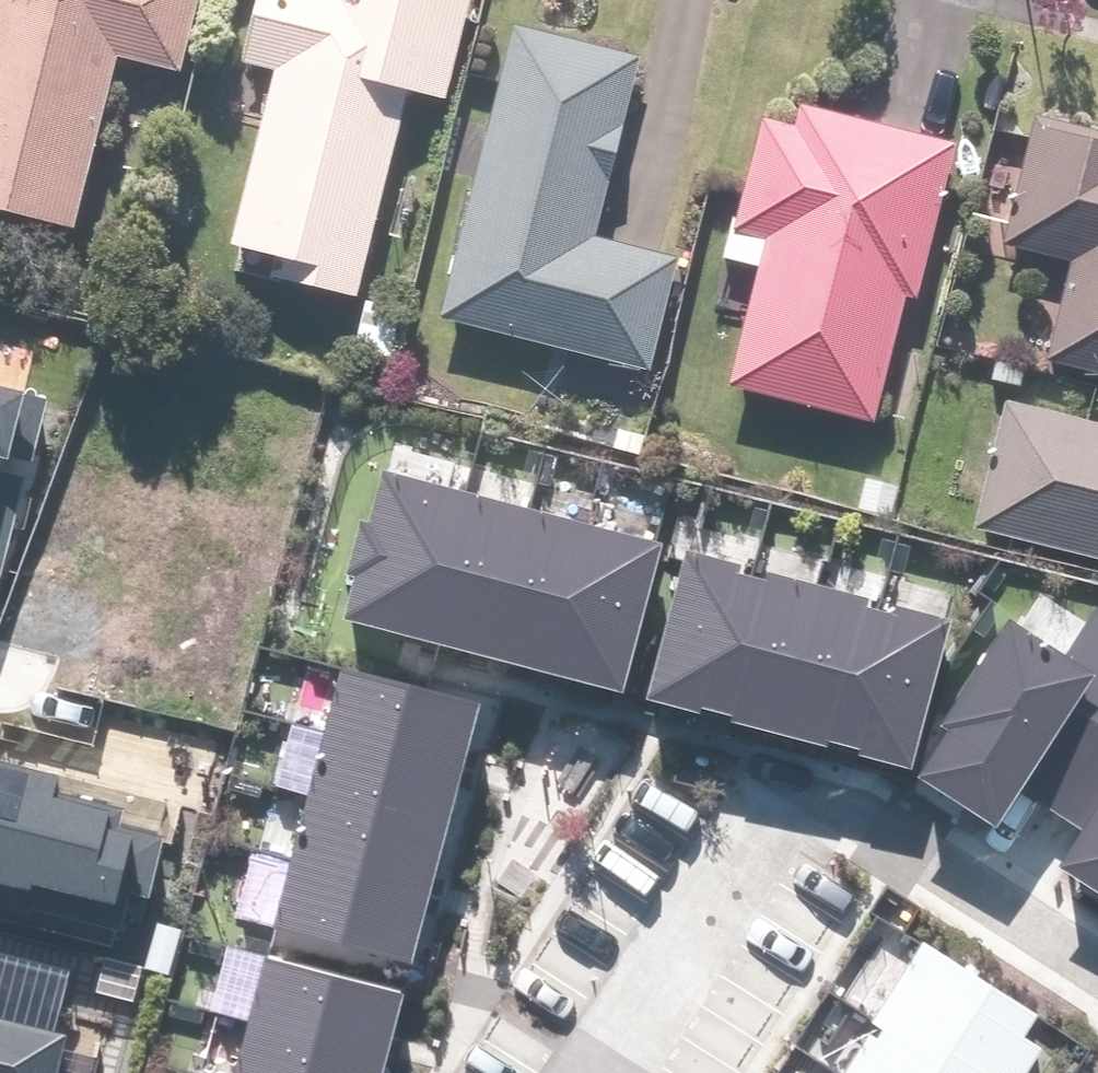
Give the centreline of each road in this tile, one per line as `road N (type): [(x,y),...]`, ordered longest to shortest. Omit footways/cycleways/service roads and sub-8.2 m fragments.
road 1 (residential): [(1097,966),(778,781),(593,1072)]

